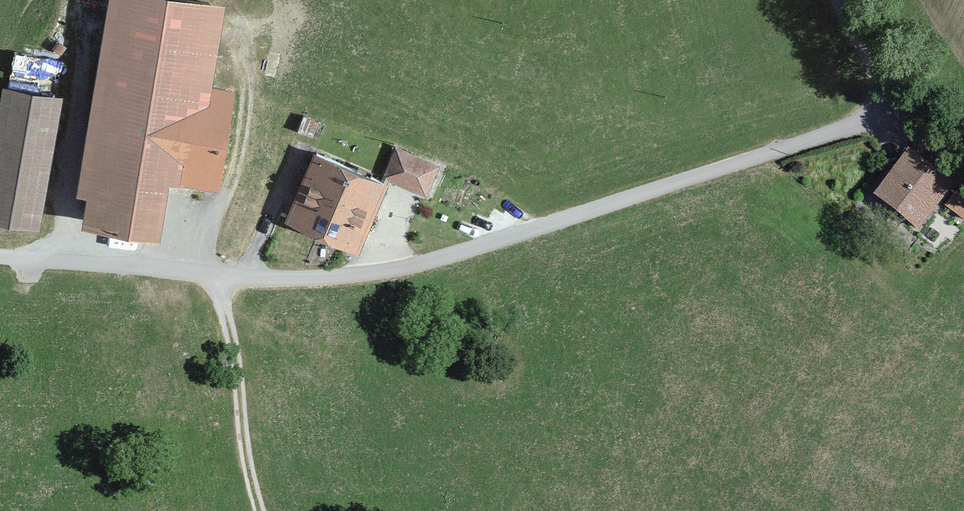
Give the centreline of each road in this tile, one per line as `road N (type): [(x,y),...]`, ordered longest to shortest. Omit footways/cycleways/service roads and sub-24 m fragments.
road 1 (unclassified): [(889,116),(429,263),(341,279),(0,261)]
road 2 (track): [(213,276),(237,362),(260,510)]
road 3 (unclassified): [(889,116),(840,0)]

